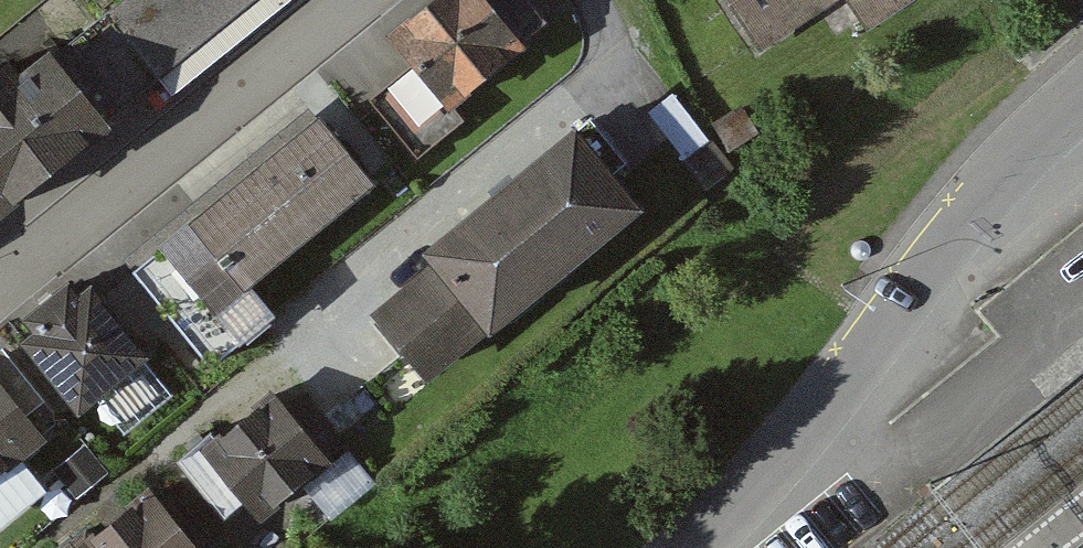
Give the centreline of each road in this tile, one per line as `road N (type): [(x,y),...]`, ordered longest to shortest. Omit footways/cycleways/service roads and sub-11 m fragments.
road 1 (residential): [(691,547),(831,401),(998,188),(1082,100)]
road 2 (residential): [(355,0),(0,283)]

